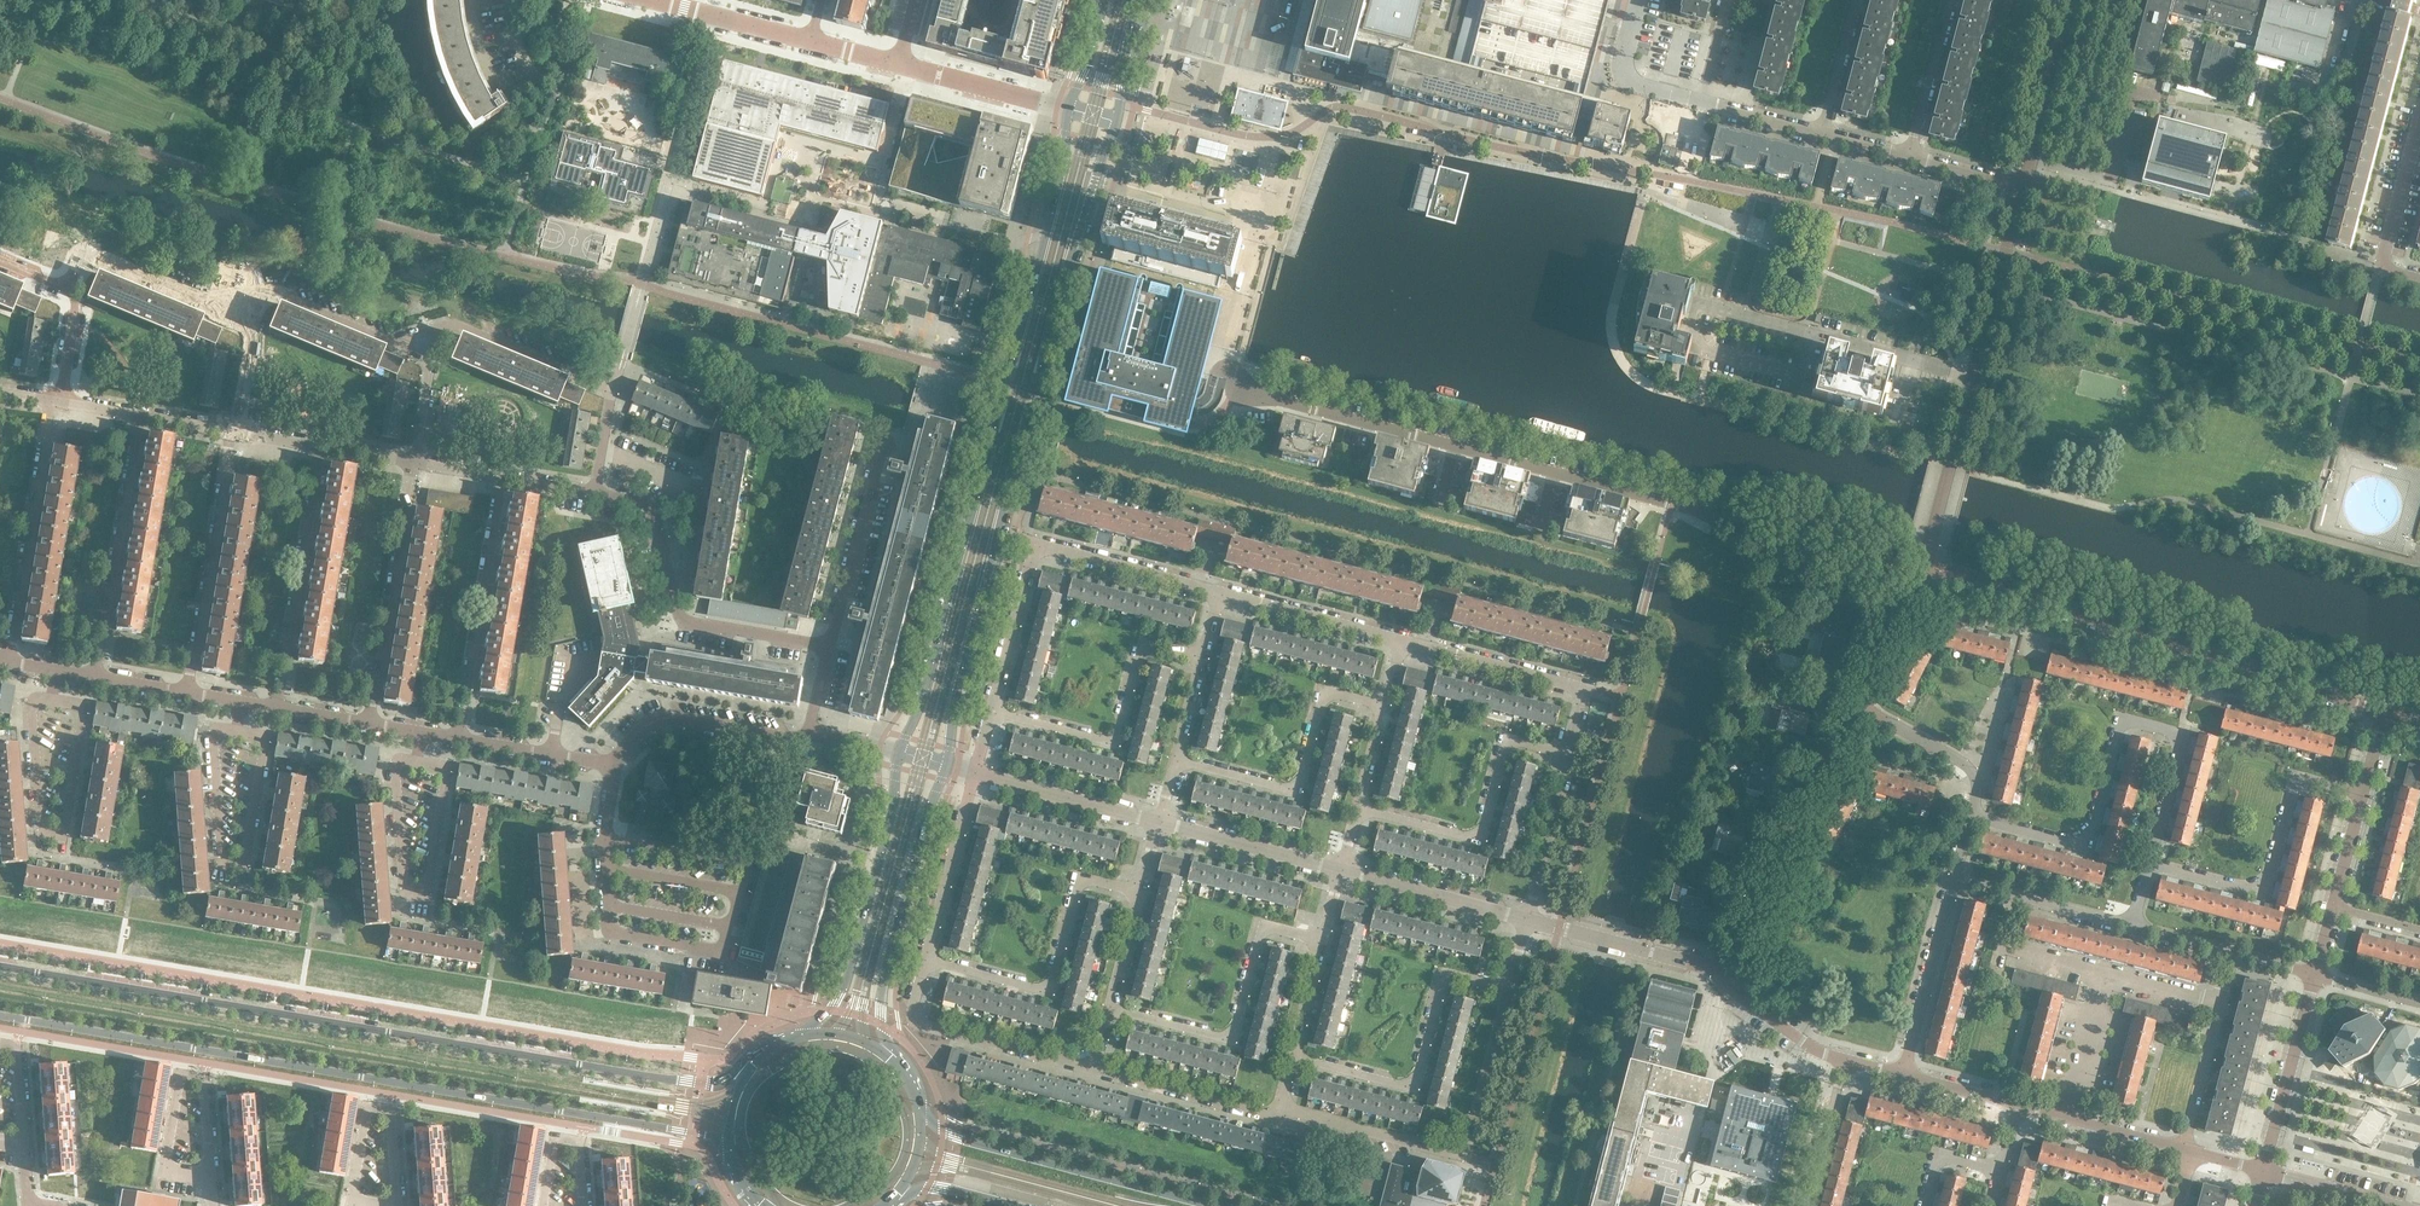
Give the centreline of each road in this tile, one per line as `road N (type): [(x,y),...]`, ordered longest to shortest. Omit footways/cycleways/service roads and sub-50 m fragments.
road 1 (tertiary): [(754,1056),(717,1083),(672,1080),(0,967)]
road 2 (tertiary): [(0,1015),(729,1144)]
road 3 (residential): [(1896,615),(1698,512),(1239,388)]
road 4 (secondary): [(947,765),(956,697),(1019,447),(1116,121)]
road 5 (secondary): [(1069,109),(1062,168),(1016,346),(920,702),(899,752)]
road 6 (residential): [(606,766),(609,930),(719,950),(806,737)]
road 7 (residential): [(2385,713),(1919,575)]
road 8 (residential): [(2152,862),(2185,735),(2127,721),(2119,726),(2090,836),(2076,843),(1975,815)]
road 9 (residential): [(836,654),(679,626),(654,512),(601,498)]
road 10 (residential): [(601,498),(612,390),(458,326),(423,343)]
road 11 (residential): [(1715,972),(1852,695)]
road 12 (residential): [(236,732),(259,737),(264,749),(245,859),(234,866),(222,859),(213,736),(219,729)]
road 13 (residential): [(1811,331),(1802,372),(1701,347),(1688,324),(1694,300),(1799,327)]
road 14 (secondary): [(896,1058),(882,1027),(881,991),(947,765)]
road 15 (residential): [(2152,862),(2263,893),(2295,778),(2363,795)]
road 16 (secondary): [(1209,1205),(953,1138),(922,1114)]
road 17 (residential): [(1293,1058),(1415,1087),(1448,976),(1508,993)]
road 18 (residential): [(51,698),(35,697),(30,706),(46,834),(62,829),(81,715),(72,702)]
road 19 (secondary): [(899,752),(891,810),(842,991),(804,1033)]
road 20 (residential): [(926,958),(1048,991),(1086,878),(1141,890)]
road 21 (residential): [(1110,1011),(1224,1038),(1235,1034),(1263,930),(1325,940)]
road 22 (residential): [(990,712),(1114,745),(1145,644),(1203,659)]
road 23 (residential): [(1175,762),(1297,795),(1328,692),(1386,706)]
road 24 (residential): [(1360,808),(1479,840),(1509,738),(1570,753)]
road 25 (residential): [(416,763),(400,761),(395,770),(408,893),(428,886),(441,767)]
road 26 (residential): [(92,678),(144,419)]
road 27 (residential): [(188,694),(237,435)]
road 28 (residential): [(369,725),(418,466)]
road 29 (residential): [(274,709),(323,450)]
road 30 (residential): [(4,663),(56,405)]
road 31 (residential): [(458,740),(509,483)]
road 32 (residential): [(1570,753),(1587,687),(1403,640)]
road 33 (residential): [(1095,1070),(921,1024),(912,1006),(926,958)]
road 34 (residential): [(606,766),(659,706),(806,737)]
road 35 (residential): [(836,654),(888,432)]
road 36 (unclassified): [(1919,575),(1976,374)]
road 37 (residential): [(1904,1075),(1958,878)]
road 38 (residential): [(2263,1171),(2315,975)]
road 39 (residential): [(239,311),(215,310),(90,259),(59,281)]
road 40 (unclassified): [(2022,188),(2072,0)]
road 41 (residential): [(1975,815),(1980,771),(1852,695)]
road 42 (residential): [(423,343),(283,298),(239,311)]
road 43 (residential): [(1280,1107),(1266,1114),(1095,1070)]
road 44 (residential): [(926,958),(974,772)]
road 45 (residential): [(974,772),(1159,822)]
road 46 (unclassified): [(1976,374),(2022,188)]
road 47 (residential): [(1159,822),(1343,872)]
road 48 (residential): [(1343,872),(1527,922)]
road 49 (residential): [(1464,1155),(1280,1107)]
road 50 (residential): [(1403,640),(1220,594)]
road 51 (residential): [(1220,594),(1038,549)]
road 52 (residential): [(474,0),(477,43),(494,83),(528,62),(510,6)]
road 53 (residential): [(2419,276),(2393,269),(2385,253),(2419,120)]
road 54 (residential): [(1069,109),(899,65)]
road 55 (residential): [(1527,922),(1570,753)]
road 56 (residential): [(1811,331),(1976,374)]
road 57 (residential): [(990,712),(1038,549)]
road 58 (residential): [(1464,1155),(1508,993)]
road 59 (residential): [(1947,0),(1905,157)]
road 60 (residential): [(214,1174),(166,1165),(179,1082),(207,1089)]
road 61 (residential): [(810,42),(654,0)]
road 62 (residential): [(1640,0),(1627,76),(1704,104)]
road 63 (residential): [(1843,1060),(1813,1049),(1715,972)]
road 64 (residential): [(2102,975),(2007,951),(2016,894)]
road 65 (unclassified): [(1803,1205),(1843,1060)]
road 66 (residential): [(2186,1152),(2217,1005)]
road 67 (residential): [(2066,1119),(2102,975)]
road 68 (residential): [(386,1205),(354,1199),(368,1109),(392,1113)]
road 69 (residential): [(1715,972),(1577,935)]
road 70 (residential): [(1820,135),(1856,0)]
road 71 (residential): [(2394,1205),(2263,1171)]
road 72 (residential): [(237,435),(250,335),(239,311)]
road 73 (residential): [(56,405),(66,307),(59,281)]
road 74 (residential): [(1110,1011),(1141,890)]
road 75 (residential): [(418,466),(430,368),(423,343)]
road 76 (residential): [(2186,1152),(2066,1119)]
road 77 (residential): [(2135,926),(2016,894)]
road 78 (secondary): [(1116,121),(1138,0)]
road 79 (secondary): [(896,1199),(943,1187),(1015,1205)]
road 80 (residential): [(1293,1058),(1325,940)]
road 81 (residential): [(1905,157),(2022,188)]

